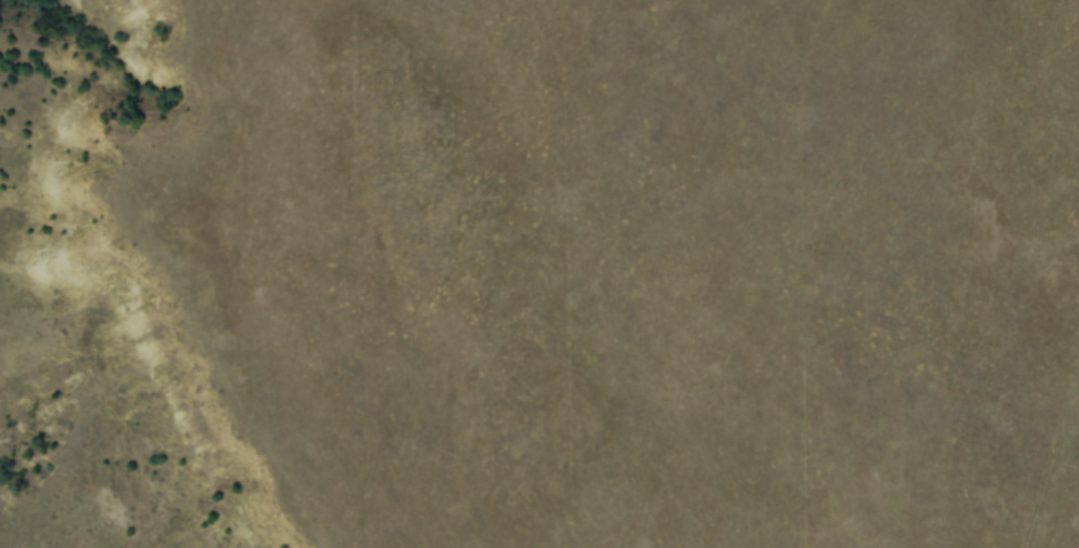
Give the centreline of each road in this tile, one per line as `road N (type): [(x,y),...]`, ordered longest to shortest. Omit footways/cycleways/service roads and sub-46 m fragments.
road 1 (residential): [(1078,427),(1039,547)]

